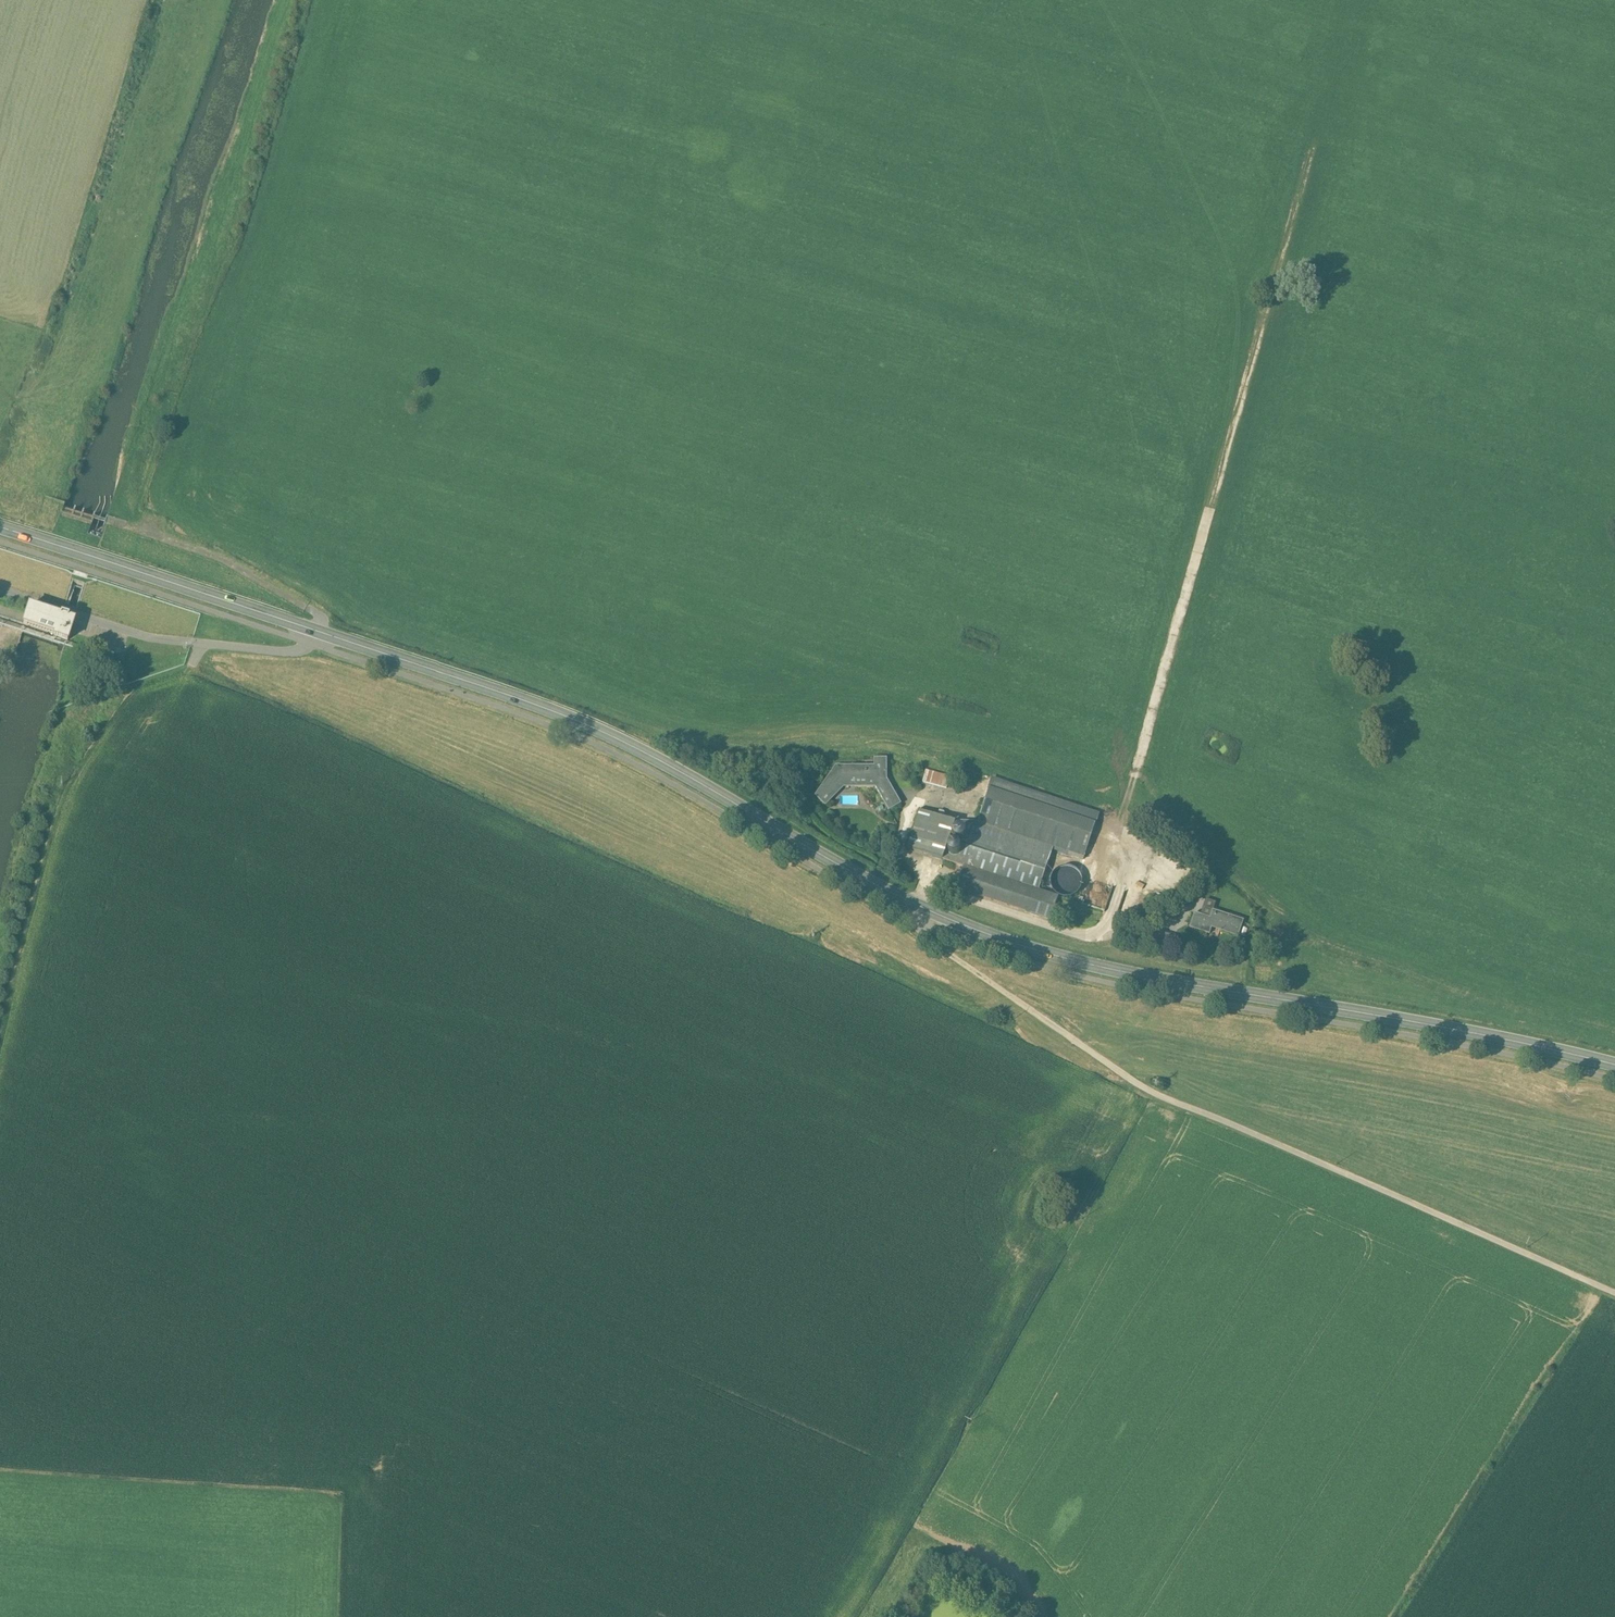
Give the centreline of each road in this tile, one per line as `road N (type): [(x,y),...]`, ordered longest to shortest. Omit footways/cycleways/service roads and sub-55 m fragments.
road 1 (secondary): [(1614,1070),(1515,1044),(1111,972),(1004,943),(860,877),(639,750),(551,712),(0,530)]
road 2 (track): [(1117,827),(1350,0)]
road 3 (track): [(913,903),(917,935),(1139,1087),(1614,1290)]

